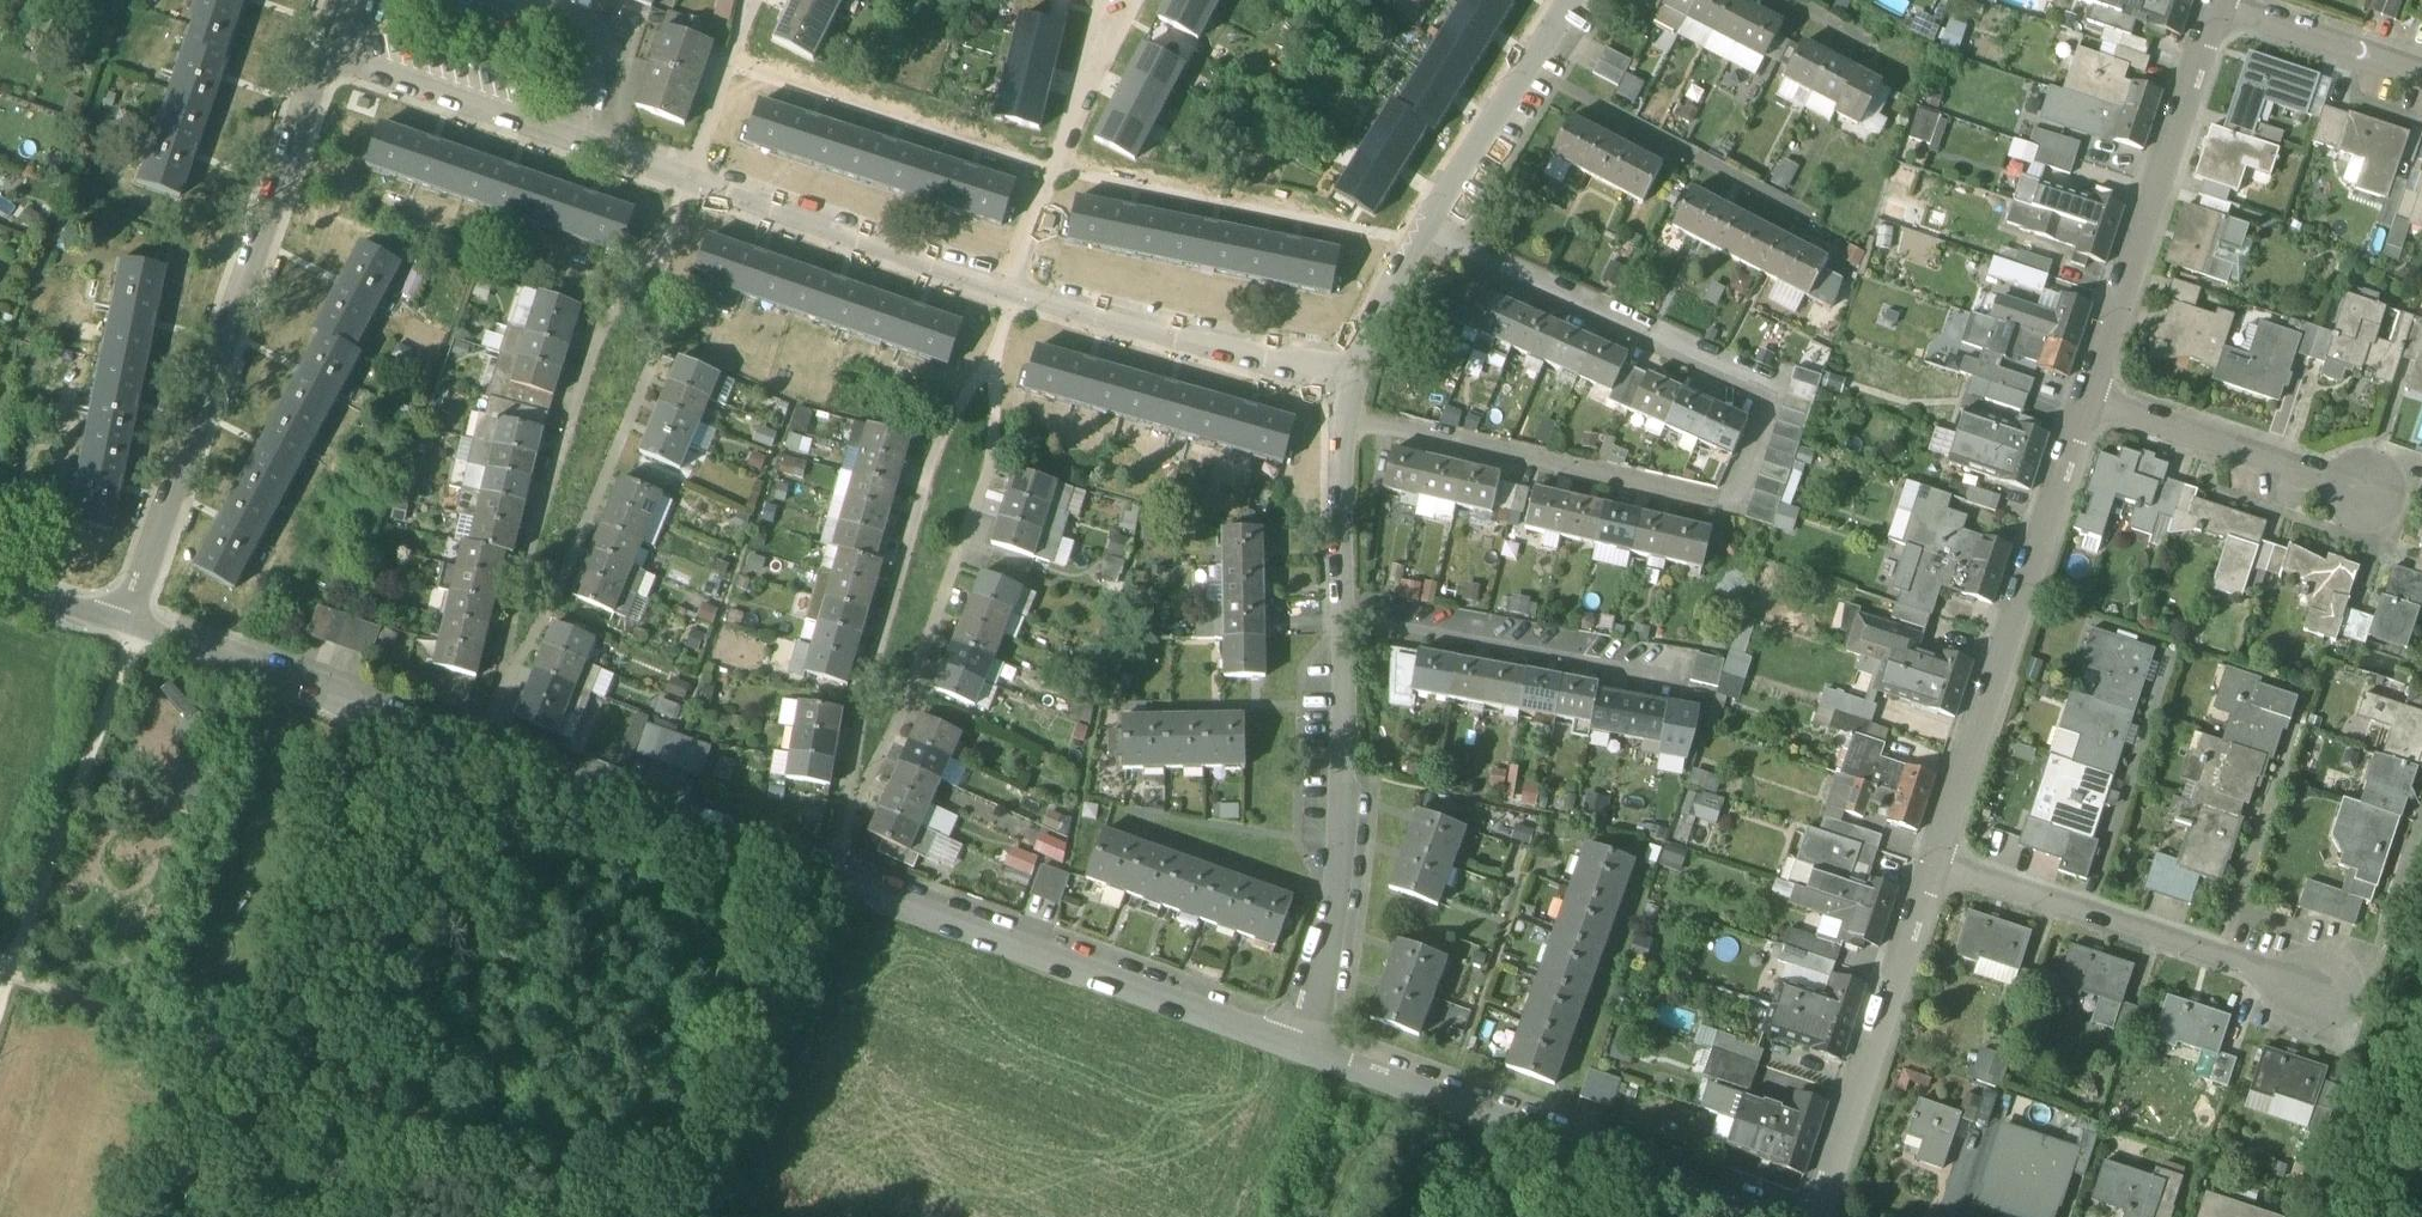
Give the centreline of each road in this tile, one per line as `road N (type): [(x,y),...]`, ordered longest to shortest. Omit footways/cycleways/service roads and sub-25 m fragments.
road 1 (residential): [(1297,1041),(122,621)]
road 2 (residential): [(1343,421),(1728,500),(1775,385),(1421,233)]
road 3 (residential): [(1342,370),(1018,289),(582,137)]
road 4 (track): [(11,973),(689,1216)]
road 5 (residential): [(336,54),(122,621)]
road 6 (residential): [(1776,1216),(1297,1041)]
road 7 (residential): [(1934,866),(2091,407)]
road 8 (residential): [(1297,1041),(1337,907),(1345,618)]
road 9 (residential): [(2091,407),(2221,8)]
road 10 (residential): [(1934,866),(2311,988)]
road 11 (residential): [(1814,1216),(1934,866)]
road 12 (residential): [(1345,618),(1675,671)]
road 13 (residential): [(2091,407),(2363,495)]
road 14 (residential): [(1421,233),(1573,0)]
road 15 (residential): [(582,137),(336,54)]
road 16 (residential): [(582,137),(619,37),(510,0)]
road 17 (residential): [(2221,8),(2421,76)]
road 18 (residential): [(1345,618),(1343,421)]
road 19 (residential): [(1342,370),(1421,233)]
road 20 (residential): [(122,621),(0,577)]

